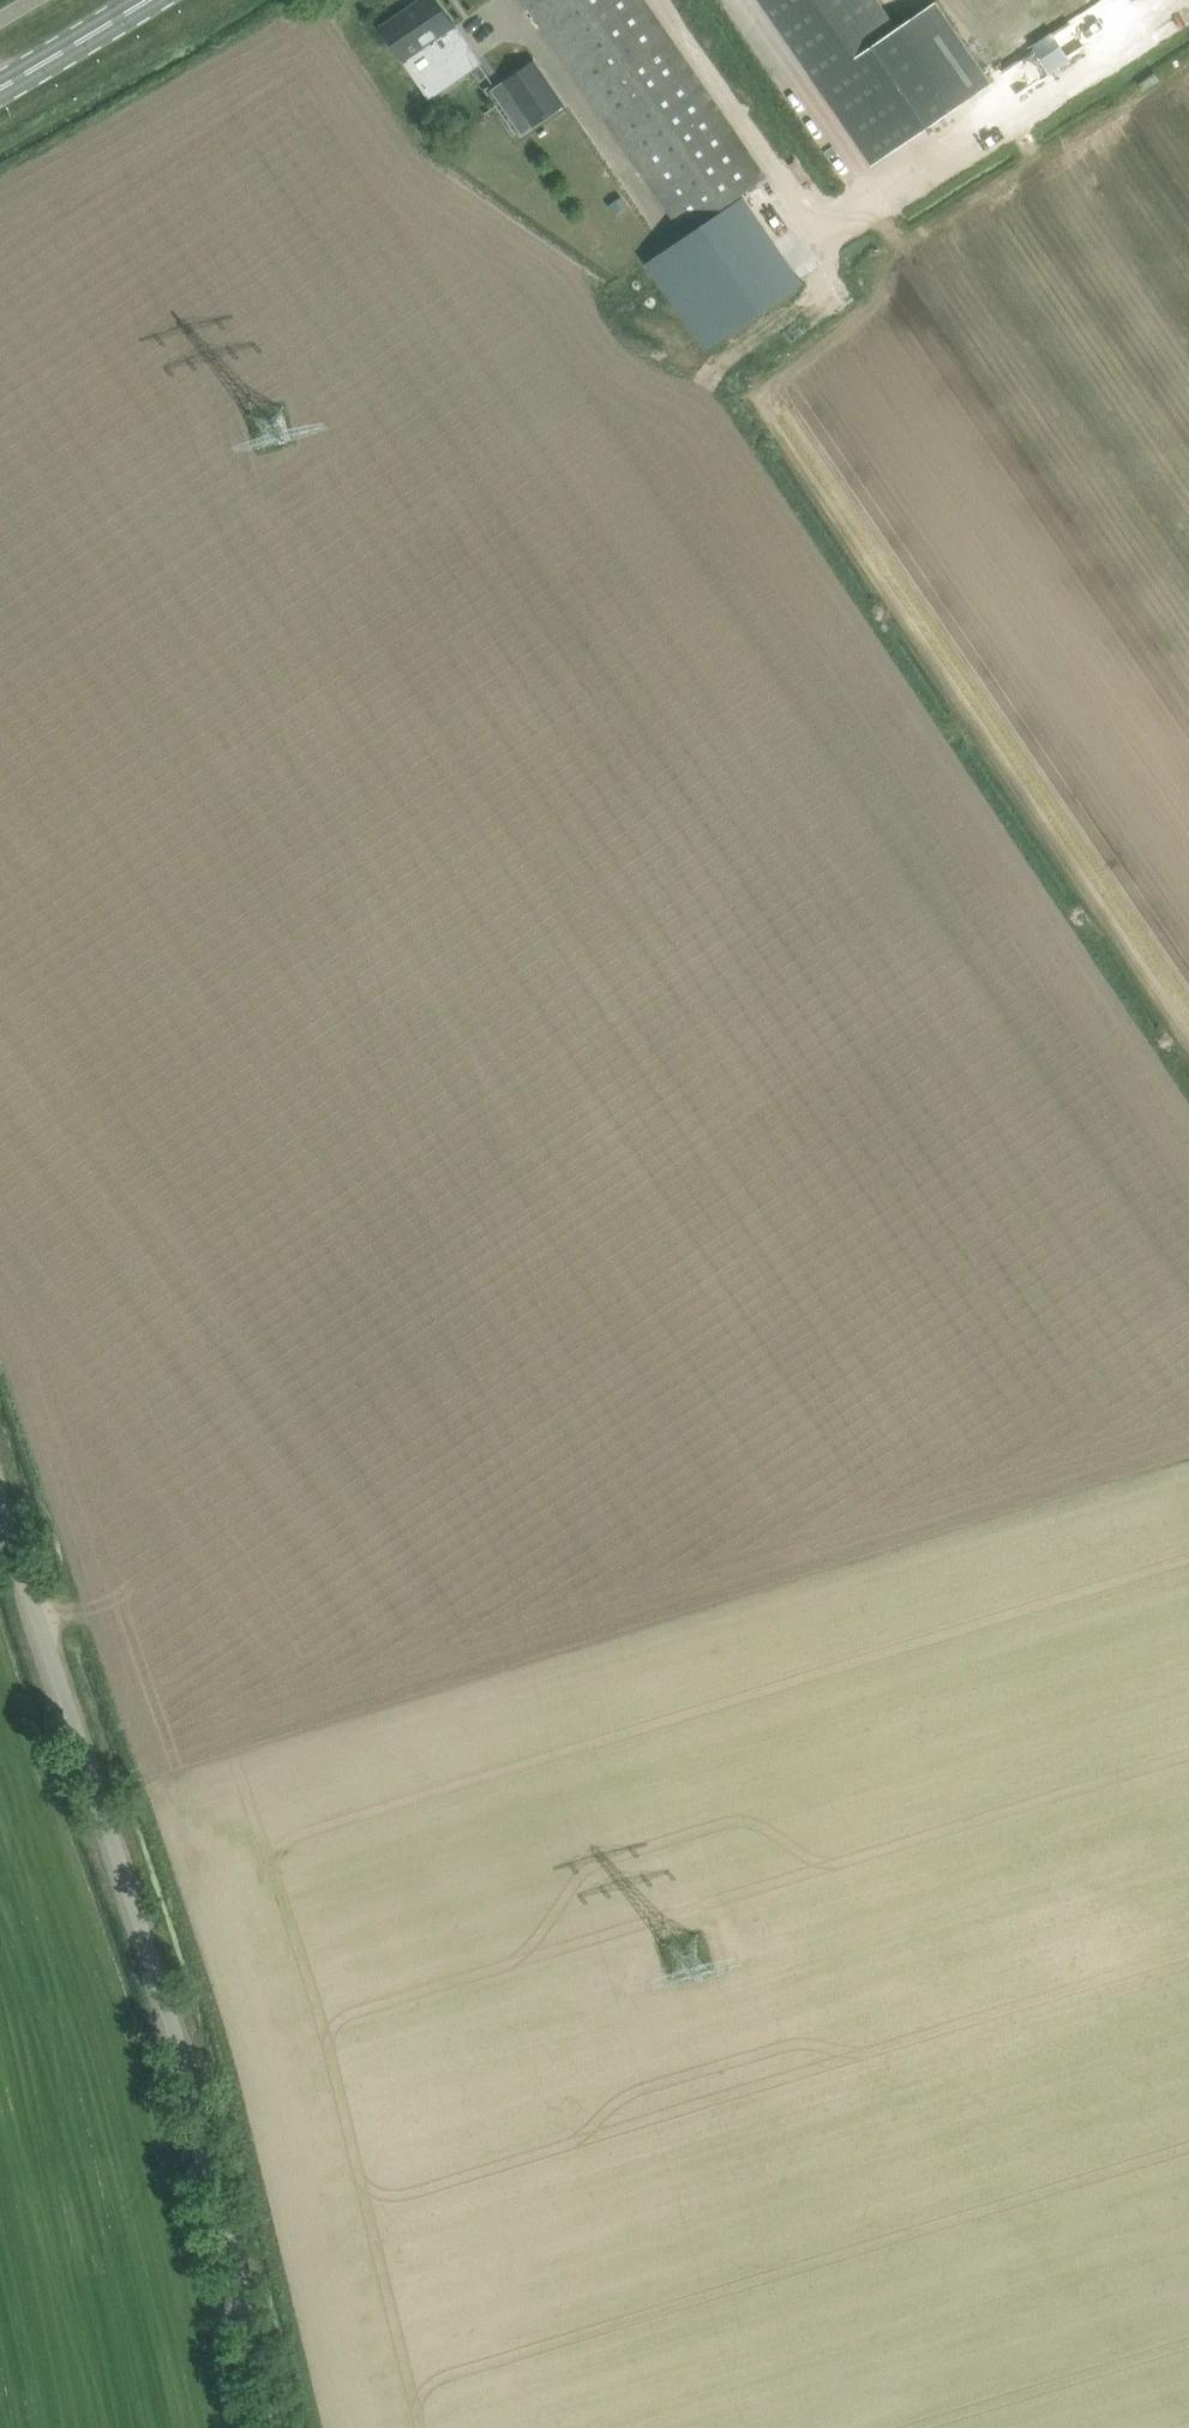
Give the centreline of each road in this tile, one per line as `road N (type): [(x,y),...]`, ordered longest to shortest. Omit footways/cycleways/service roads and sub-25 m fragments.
road 1 (unclassified): [(302,2427),(253,2211),(0,1410)]
road 2 (primary): [(0,86),(146,0)]

